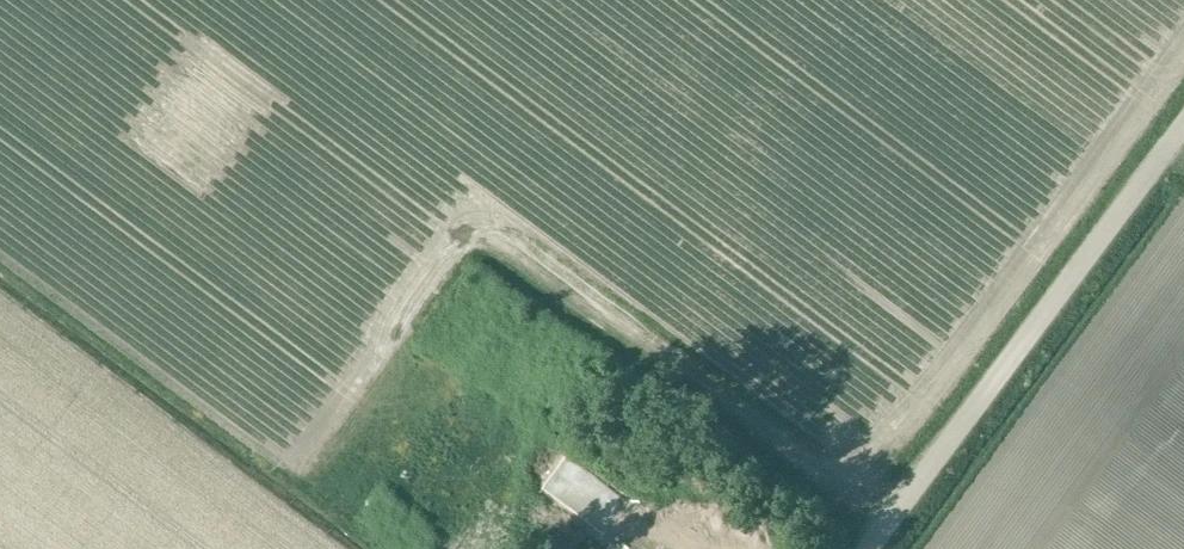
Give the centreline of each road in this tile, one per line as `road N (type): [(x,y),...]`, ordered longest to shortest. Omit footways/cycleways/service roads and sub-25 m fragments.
road 1 (tertiary): [(870,548),(1183,128)]

